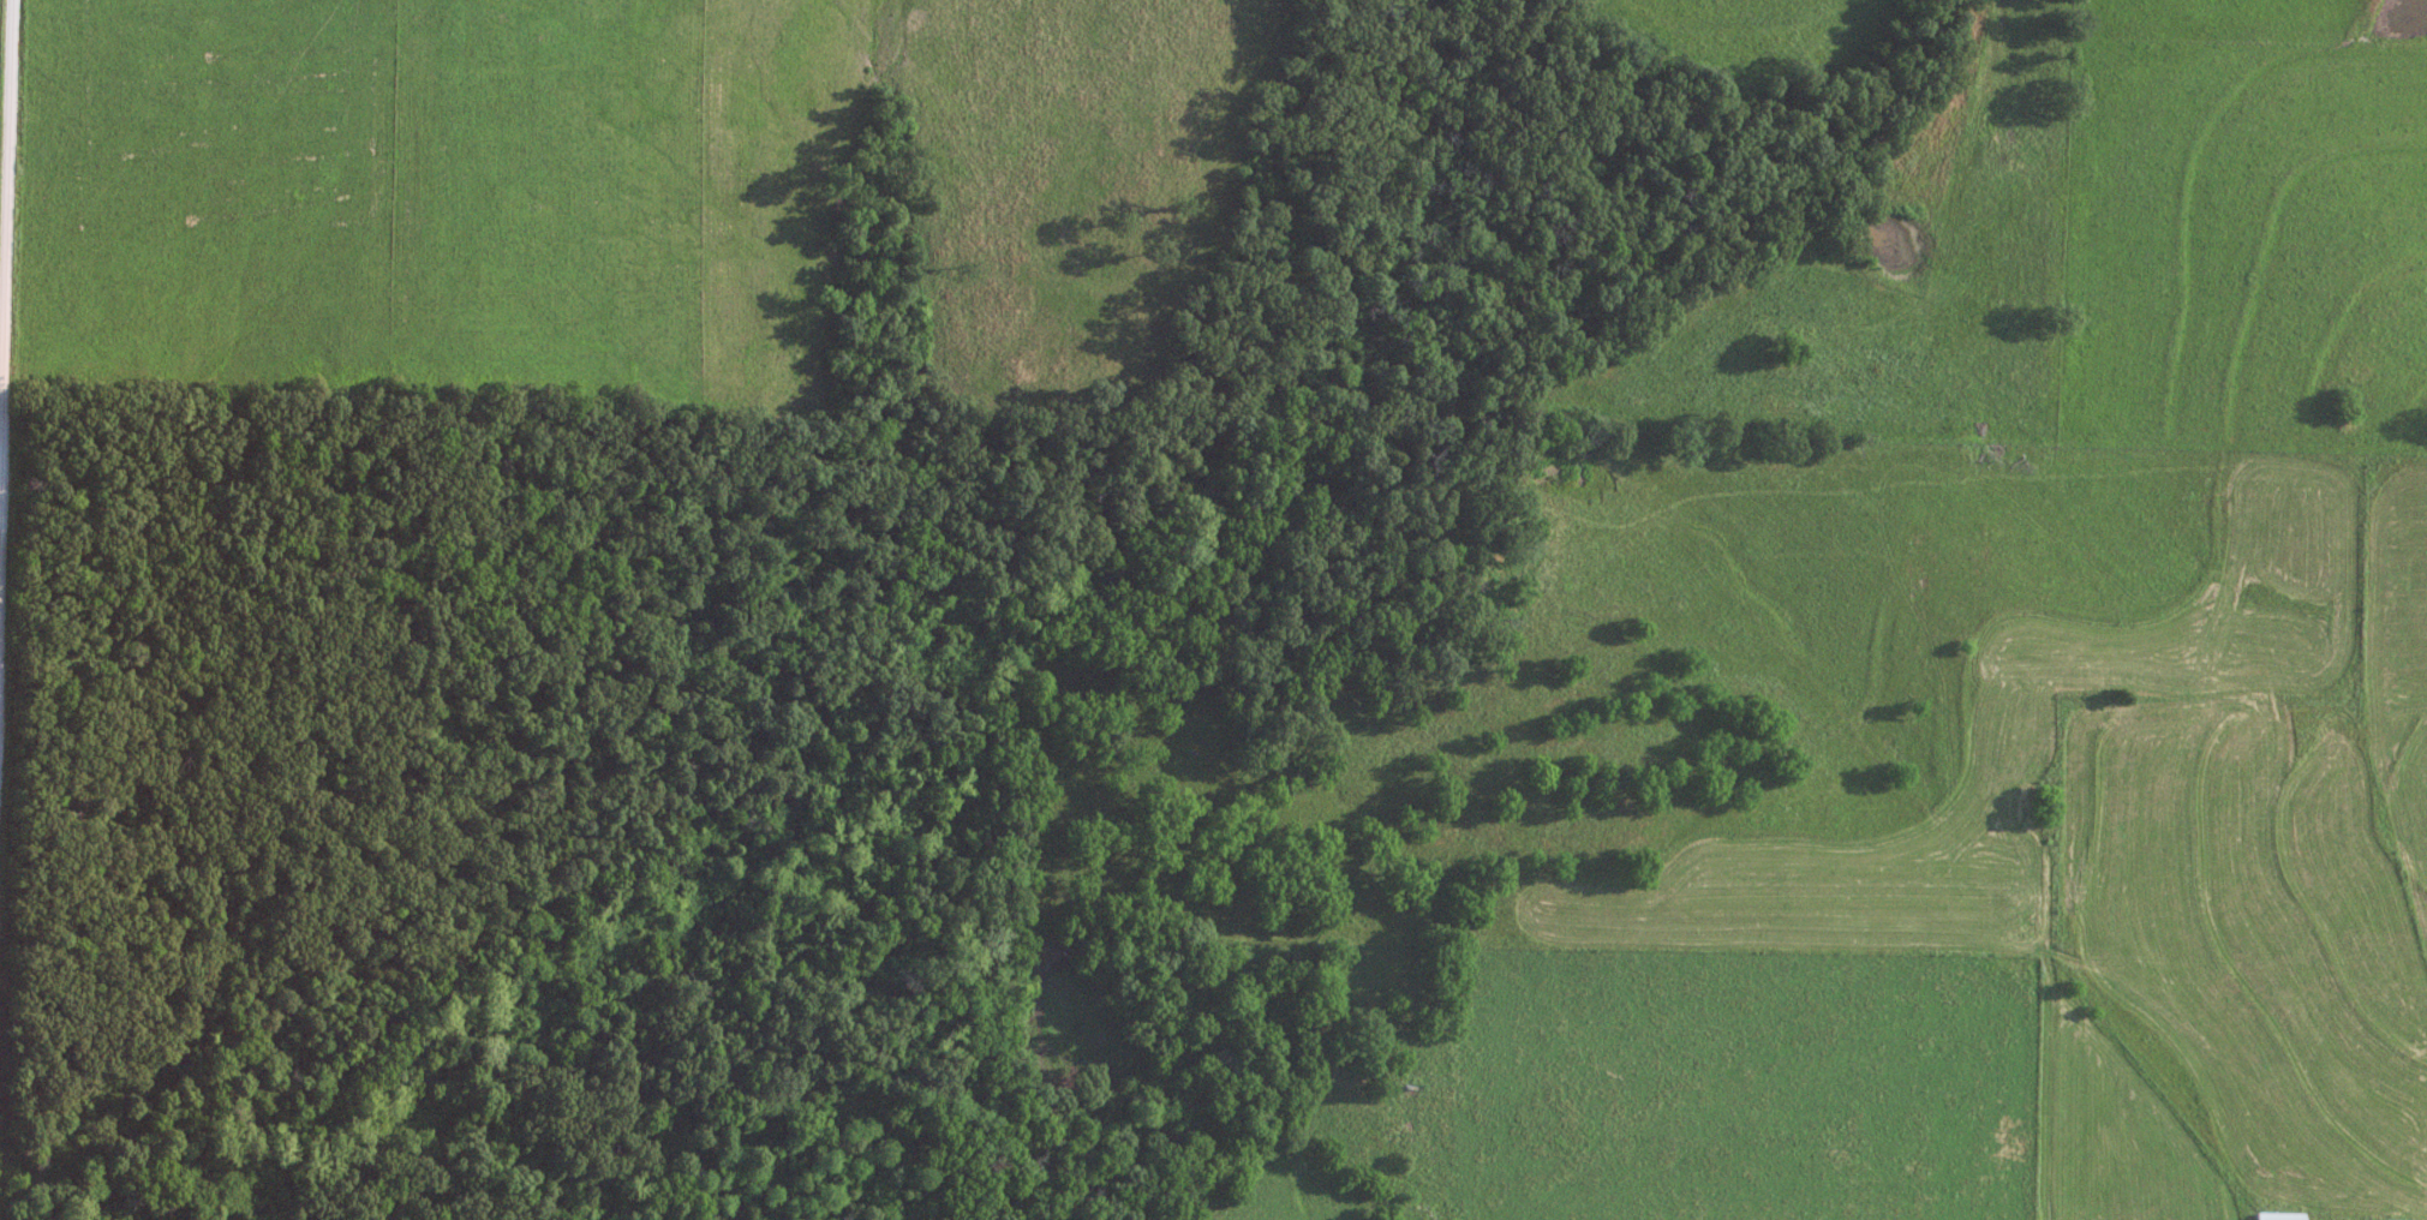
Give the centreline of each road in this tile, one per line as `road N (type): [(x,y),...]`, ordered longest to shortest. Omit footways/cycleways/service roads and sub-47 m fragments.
road 1 (residential): [(15,0),(0,792)]

